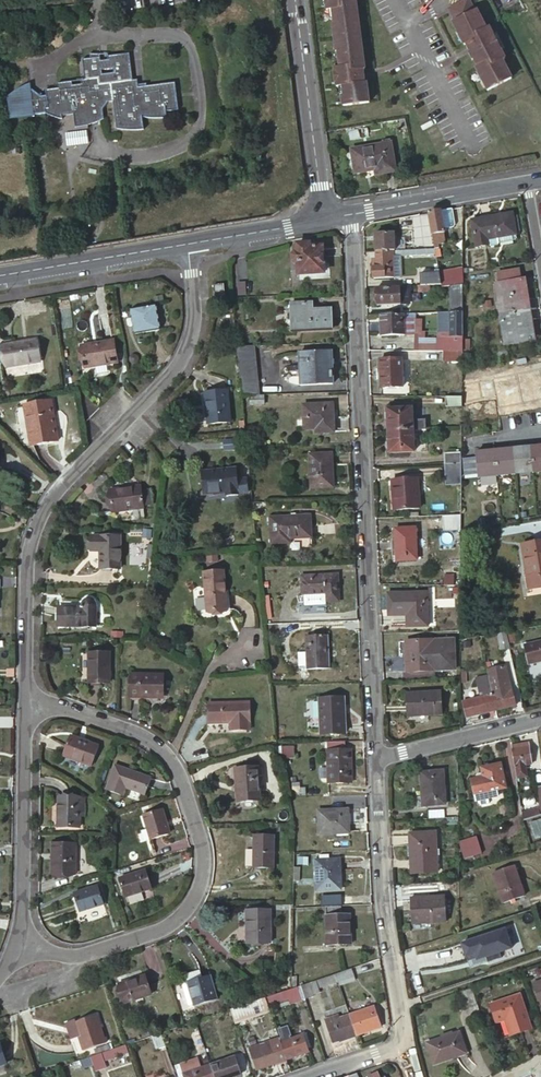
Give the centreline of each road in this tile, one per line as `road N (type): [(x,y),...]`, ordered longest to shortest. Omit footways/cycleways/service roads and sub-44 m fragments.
road 1 (residential): [(352,214),(377,756)]
road 2 (residential): [(27,711),(28,570),(41,520),(60,488),(178,369),(195,315),(192,242)]
road 3 (residential): [(27,711),(65,712),(161,750),(178,770),(206,874),(201,895),(176,925),(79,954),(15,944)]
road 4 (residential): [(377,756),(384,906),(405,1044)]
road 5 (residential): [(15,944),(23,919),(27,711)]
road 6 (residential): [(323,219),(295,0)]
road 7 (unclassified): [(192,242),(0,275)]
road 8 (unclassified): [(527,184),(352,214)]
road 9 (residential): [(377,756),(540,719)]
road 10 (unclassified): [(323,219),(192,242)]

